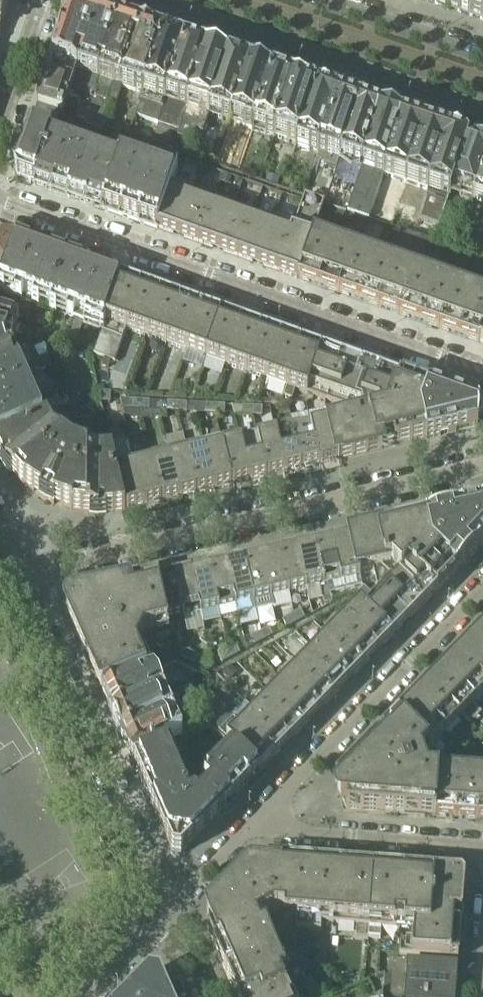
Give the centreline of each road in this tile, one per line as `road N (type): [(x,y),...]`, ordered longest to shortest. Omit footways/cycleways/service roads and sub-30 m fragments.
road 1 (residential): [(482,377),(0,203)]
road 2 (residential): [(21,574),(482,465)]
road 3 (residential): [(165,912),(21,574)]
road 4 (tertiary): [(162,0),(482,109)]
road 5 (residential): [(482,589),(255,822)]
road 6 (residential): [(255,822),(482,847)]
road 7 (tertiary): [(482,58),(317,0)]
road 8 (residential): [(0,123),(41,0)]
road 9 (residential): [(255,822),(165,912)]

